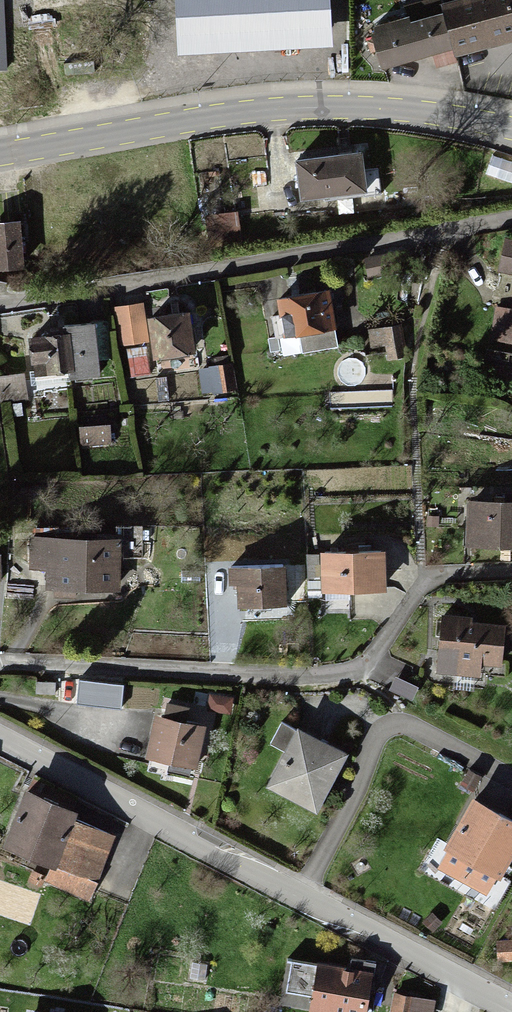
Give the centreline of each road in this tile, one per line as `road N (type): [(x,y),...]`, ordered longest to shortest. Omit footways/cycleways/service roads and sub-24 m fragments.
road 1 (unclassified): [(0,733),(511,1005)]
road 2 (residential): [(0,666),(342,677),(366,661),(434,575),(511,572)]
road 3 (residential): [(0,305),(511,219)]
road 4 (primary): [(0,155),(334,107),(511,130)]

